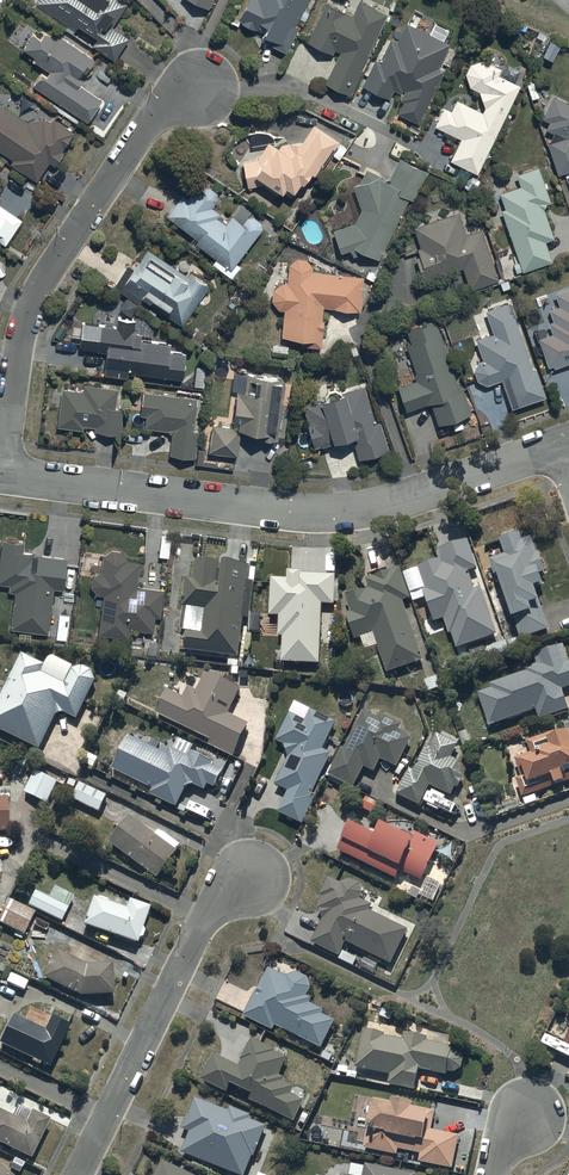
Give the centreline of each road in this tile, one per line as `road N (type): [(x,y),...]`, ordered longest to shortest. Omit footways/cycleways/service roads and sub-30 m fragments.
road 1 (residential): [(4,472),(340,510),(560,447)]
road 2 (residential): [(4,472),(35,295),(153,119),(200,84)]
road 3 (residential): [(104,1118),(211,904),(258,872)]

